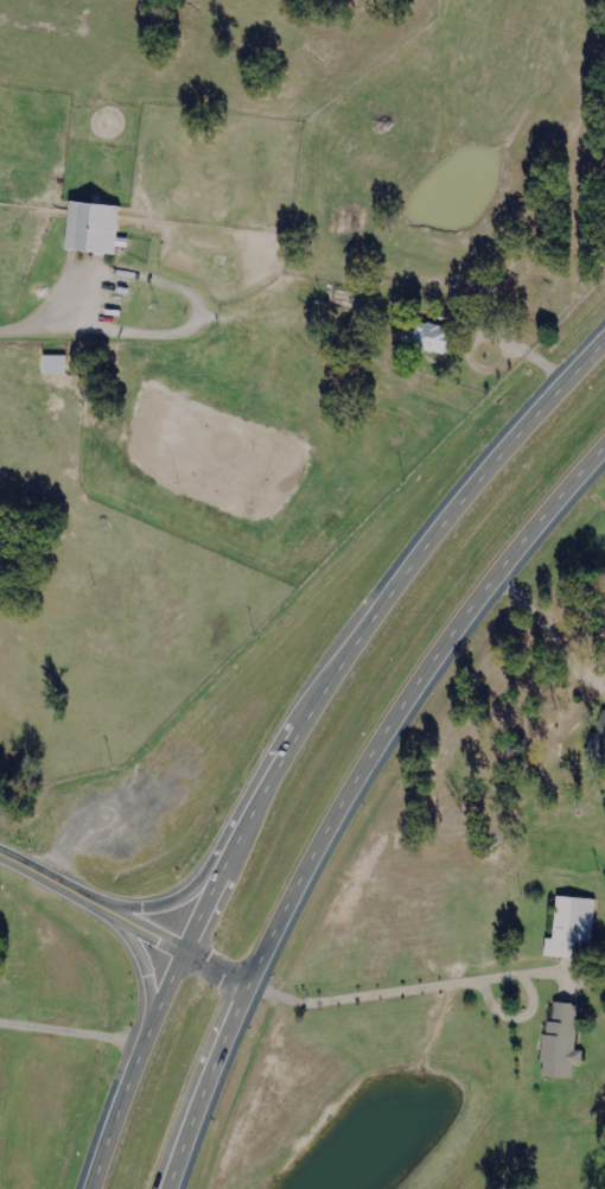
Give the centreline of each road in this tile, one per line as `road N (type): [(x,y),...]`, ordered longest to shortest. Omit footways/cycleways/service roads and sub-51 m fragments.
road 1 (trunk): [(604,335),(451,506),(311,705),(241,826),(170,978),(92,1188)]
road 2 (trunk): [(162,1188),(198,1081),(294,879),(382,726),(459,616),(604,440)]
road 3 (secondary): [(244,987),(94,892),(0,852)]

